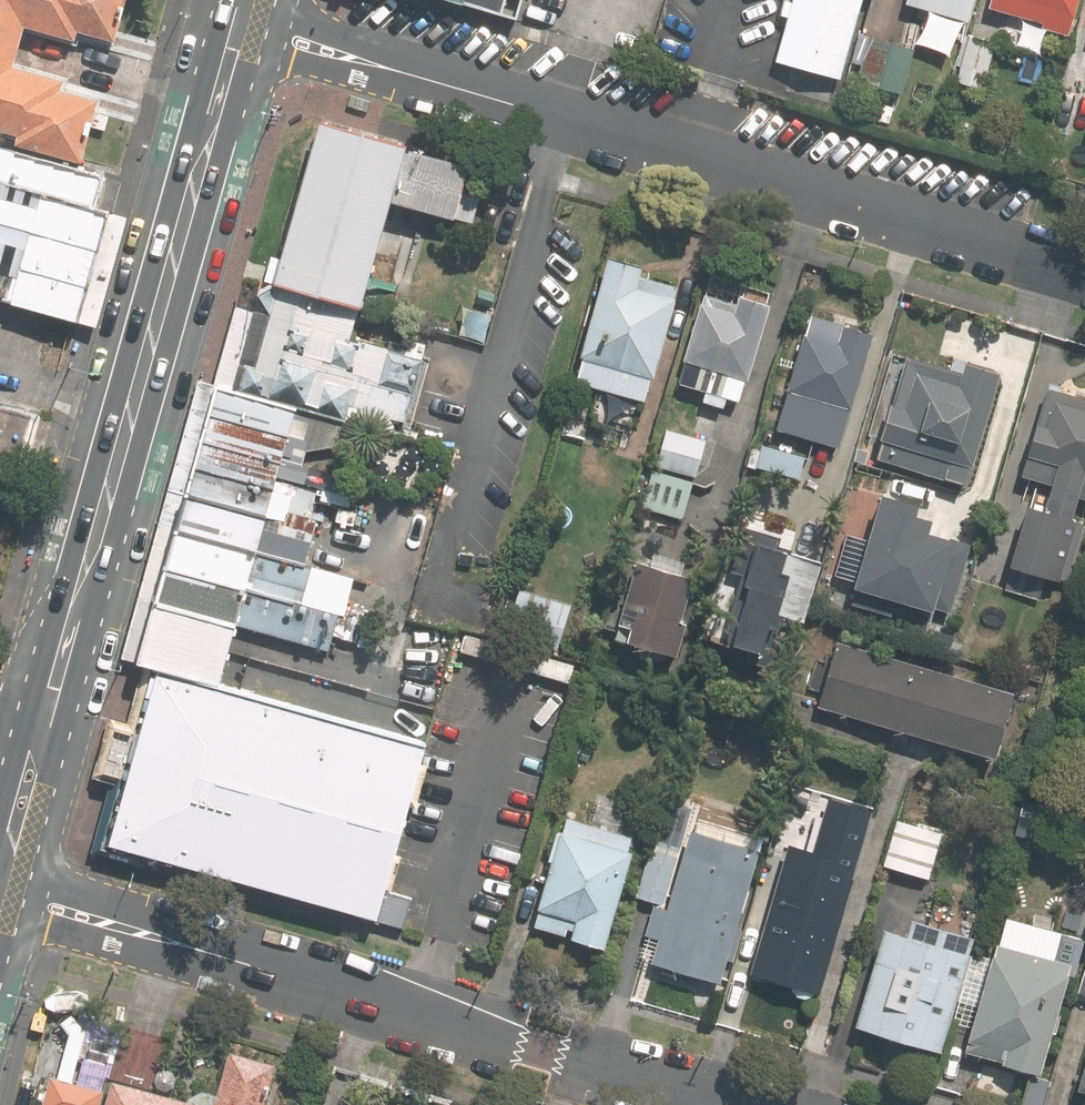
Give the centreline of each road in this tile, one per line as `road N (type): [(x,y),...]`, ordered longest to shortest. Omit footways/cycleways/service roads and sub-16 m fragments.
road 1 (residential): [(390,70),(1084,272)]
road 2 (primary): [(238,48),(48,702)]
road 3 (residential): [(727,1104),(188,949)]
road 4 (residential): [(0,873),(131,914),(188,949)]
road 5 (residential): [(188,949),(107,943),(0,918)]
road 6 (primary): [(48,702),(0,870)]
road 7 (residential): [(250,7),(353,40),(390,70)]
road 8 (residential): [(390,70),(342,73),(238,48)]

